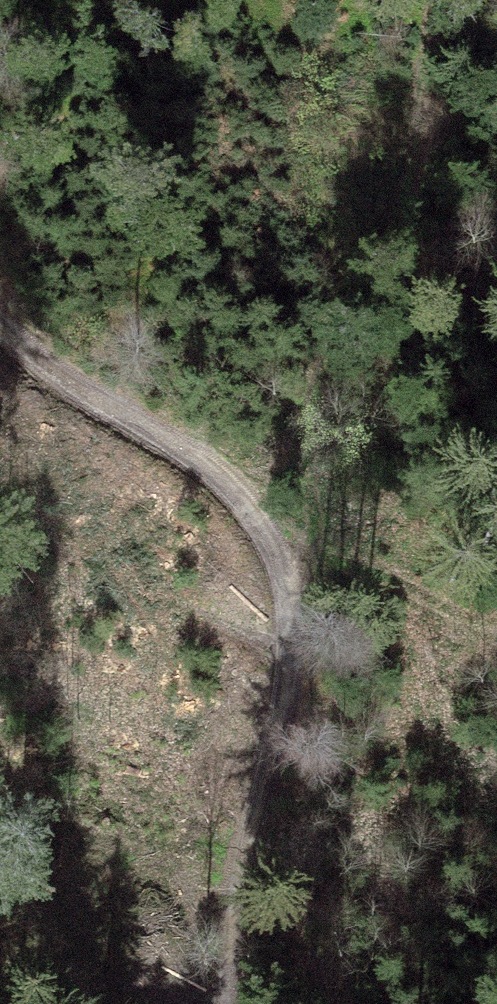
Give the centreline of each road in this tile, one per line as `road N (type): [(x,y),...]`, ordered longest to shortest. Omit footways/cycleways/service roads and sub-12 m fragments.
road 1 (track): [(0,319),(268,509),(289,566),(286,701),(219,952),(220,1003)]
road 2 (track): [(431,0),(403,230),(346,309),(289,566),(399,589),(496,622)]

